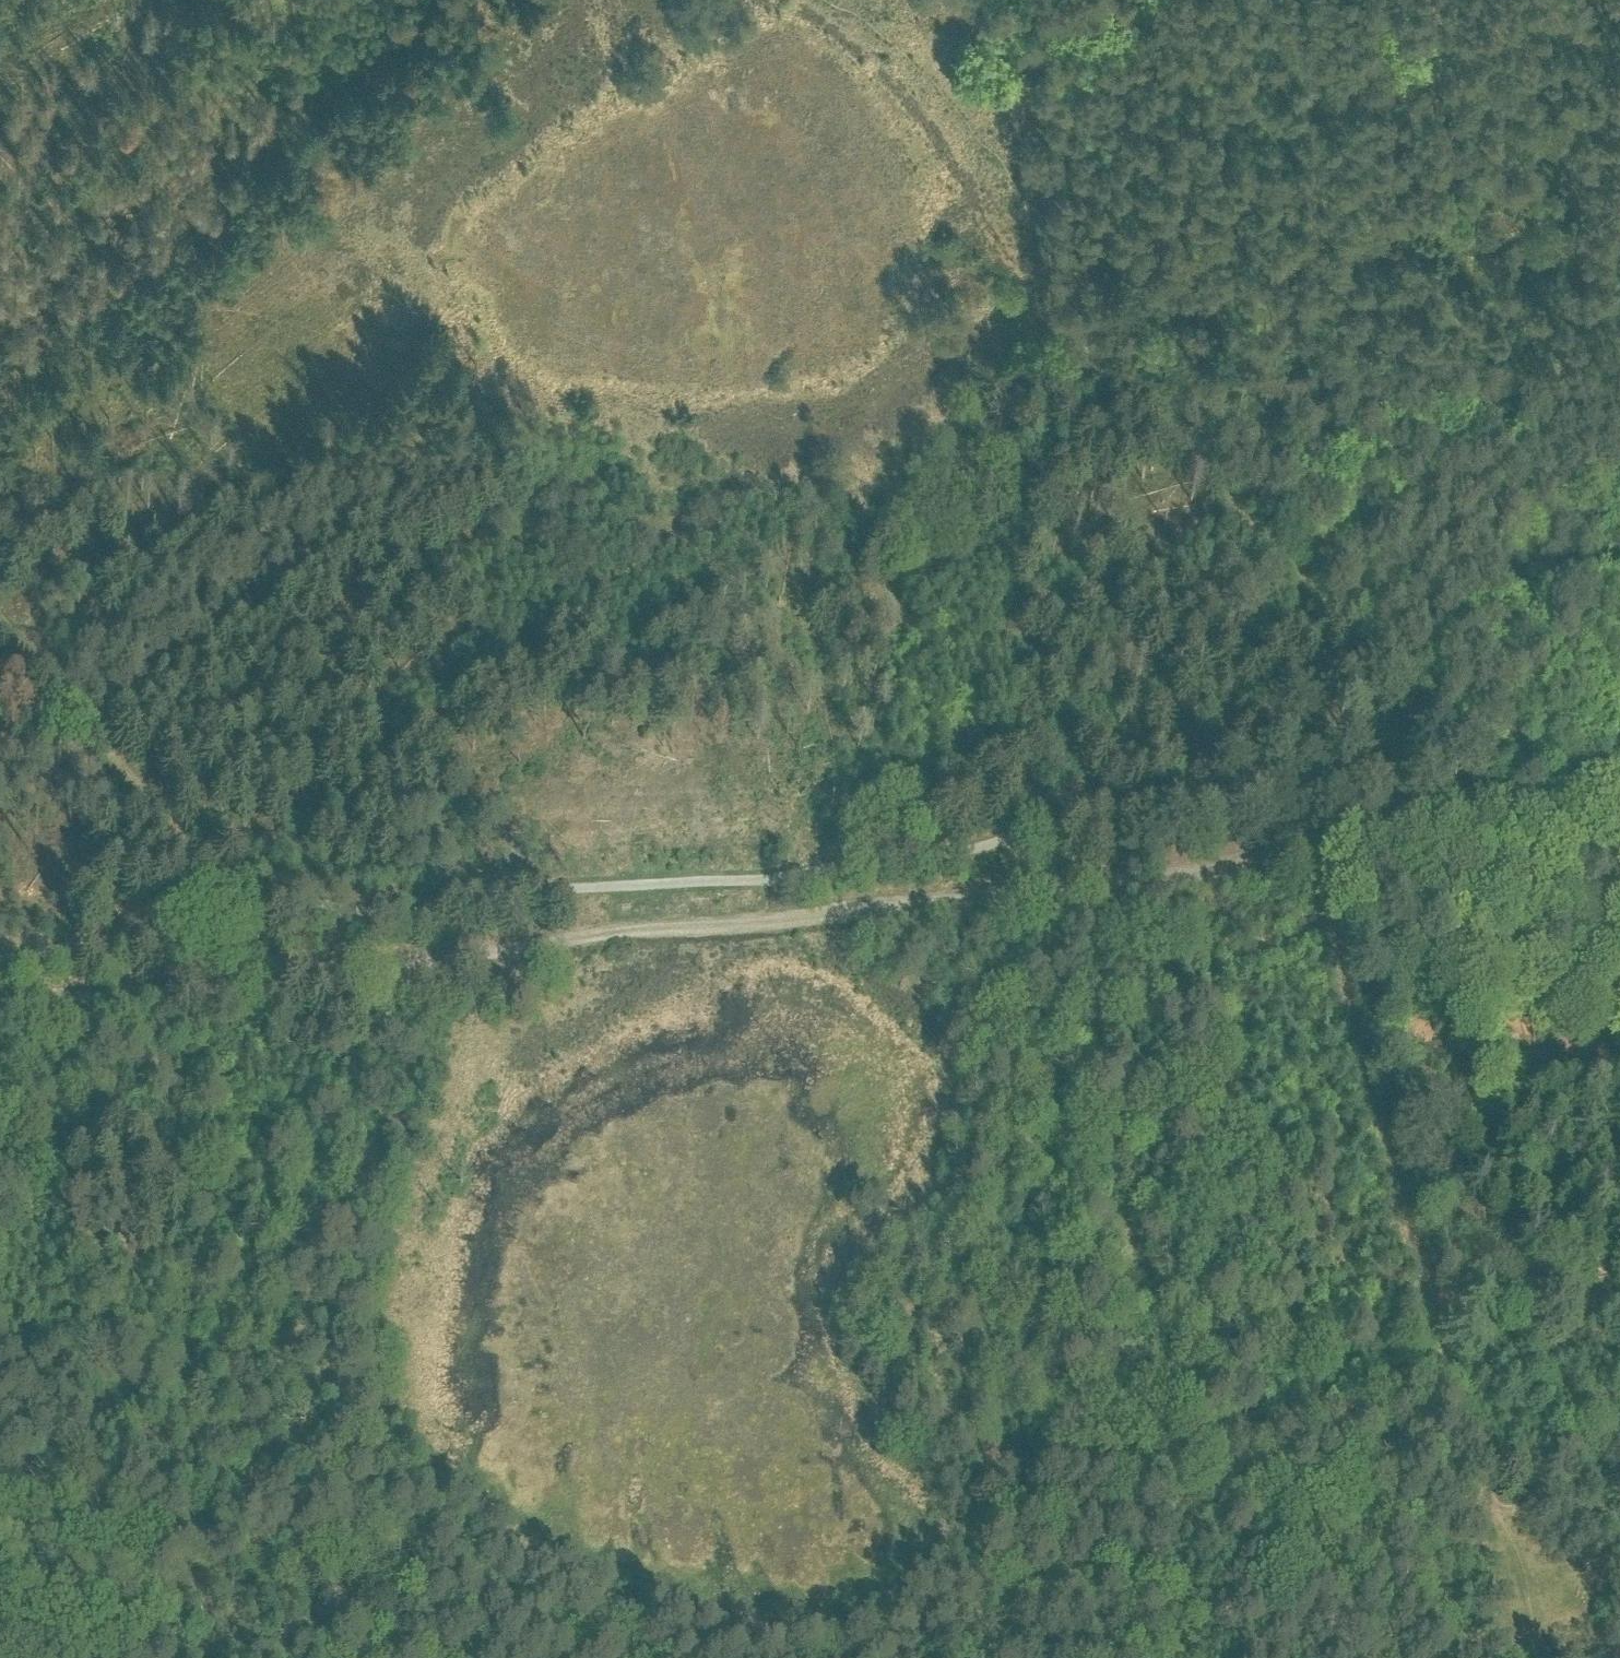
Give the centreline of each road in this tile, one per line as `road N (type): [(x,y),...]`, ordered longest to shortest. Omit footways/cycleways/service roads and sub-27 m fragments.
road 1 (track): [(0,1011),(1304,863),(1619,807)]

